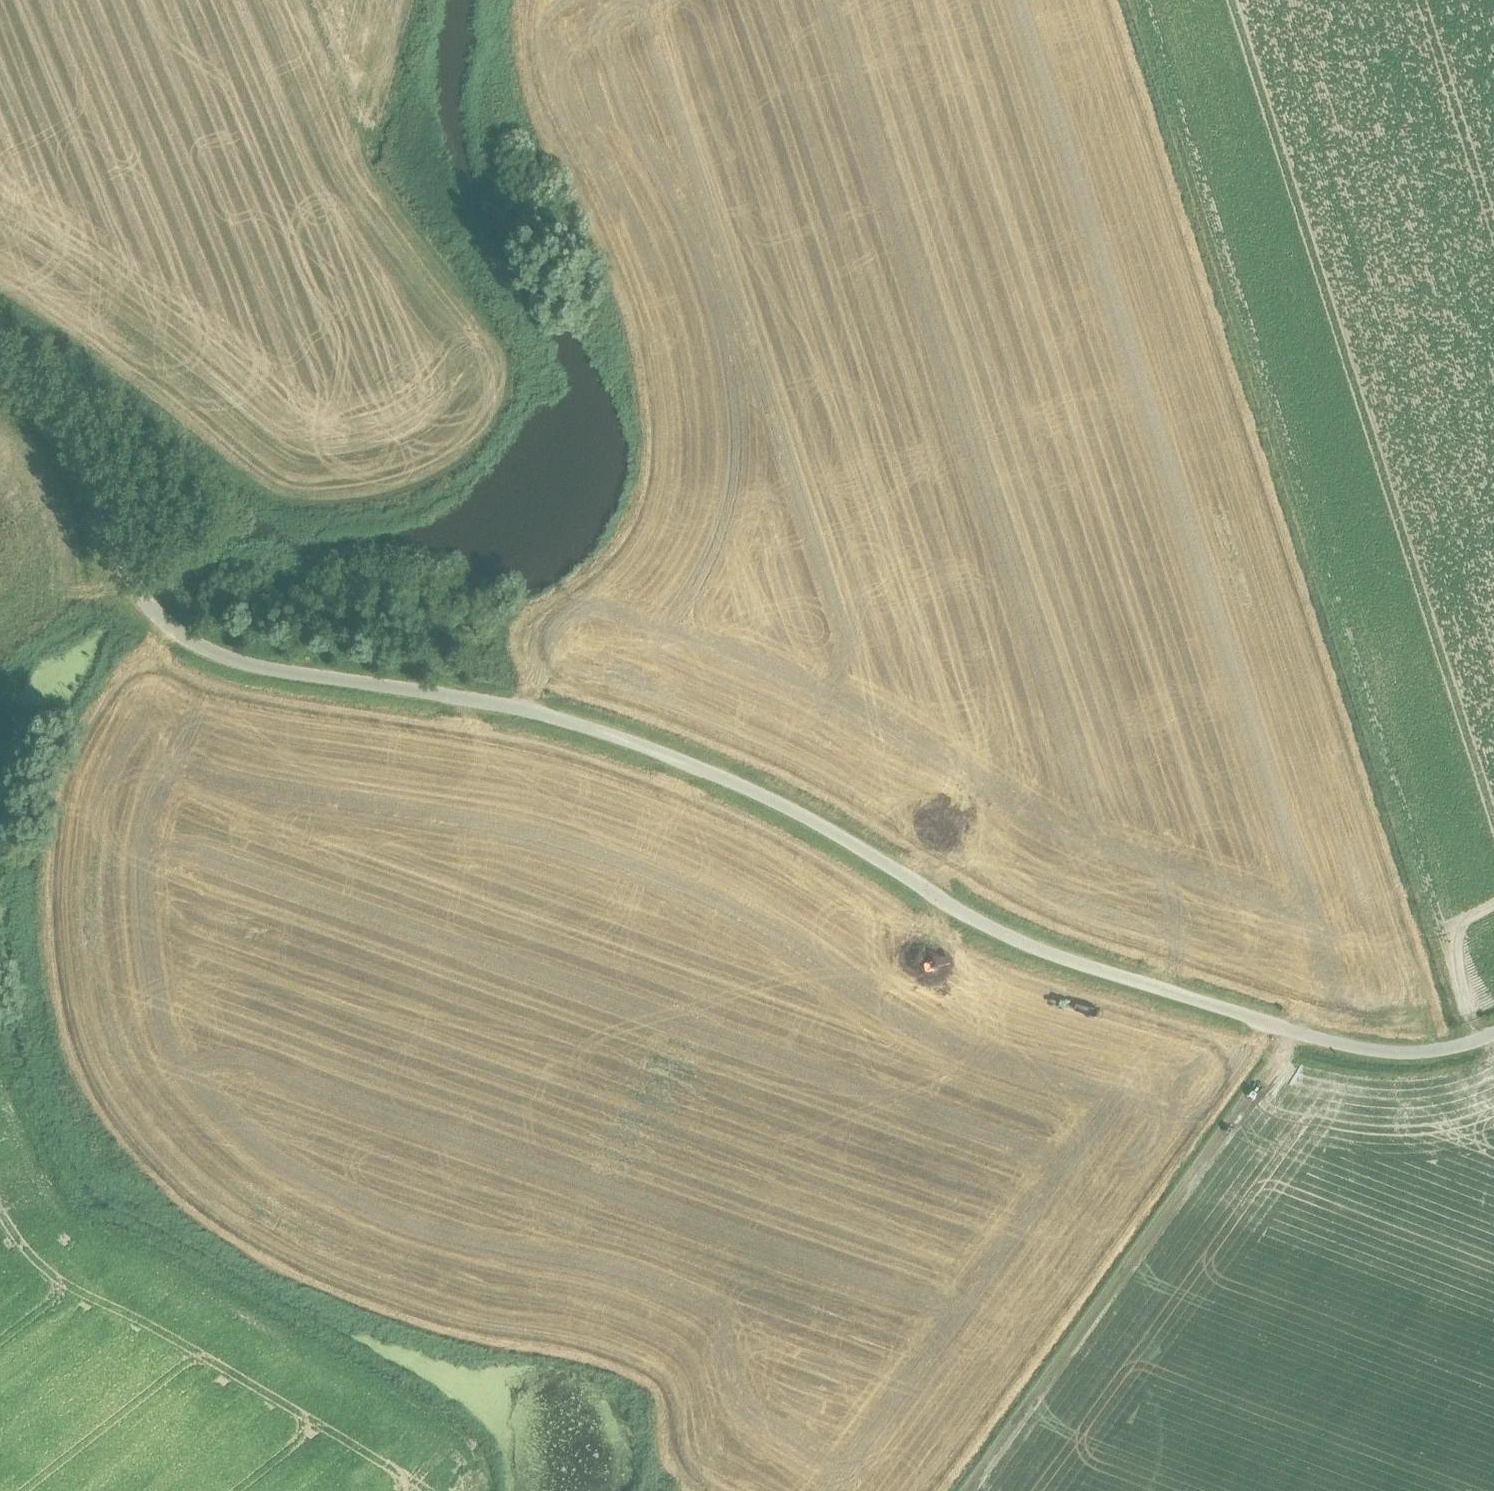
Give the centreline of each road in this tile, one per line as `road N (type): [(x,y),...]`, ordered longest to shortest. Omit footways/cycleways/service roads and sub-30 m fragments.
road 1 (unclassified): [(1493,1032),(1401,1051),(1299,1032),(1044,951),(749,789),(634,742),(525,710),(223,656),(189,639),(147,602),(66,437),(0,376)]
road 2 (track): [(968,1490),(1294,1031)]

